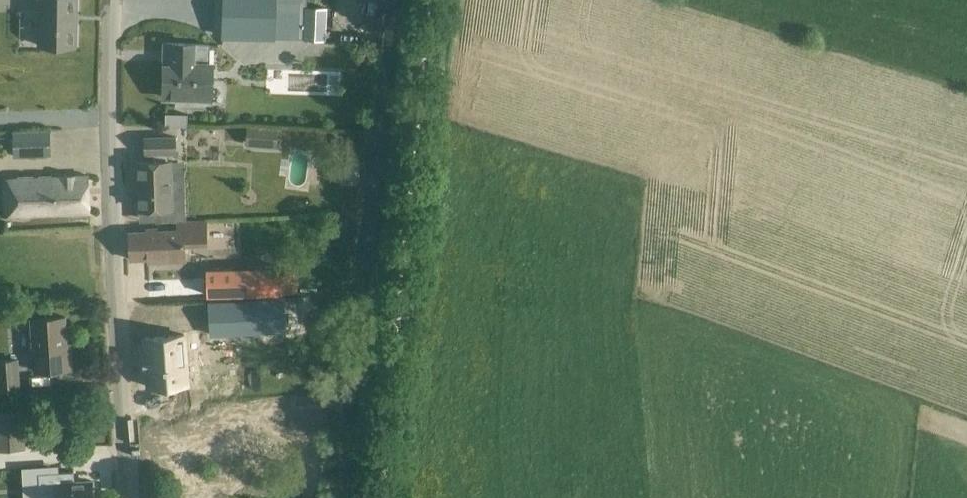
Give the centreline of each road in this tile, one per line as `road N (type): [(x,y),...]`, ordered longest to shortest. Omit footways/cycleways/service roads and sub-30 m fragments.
road 1 (unclassified): [(128,497),(114,0)]

